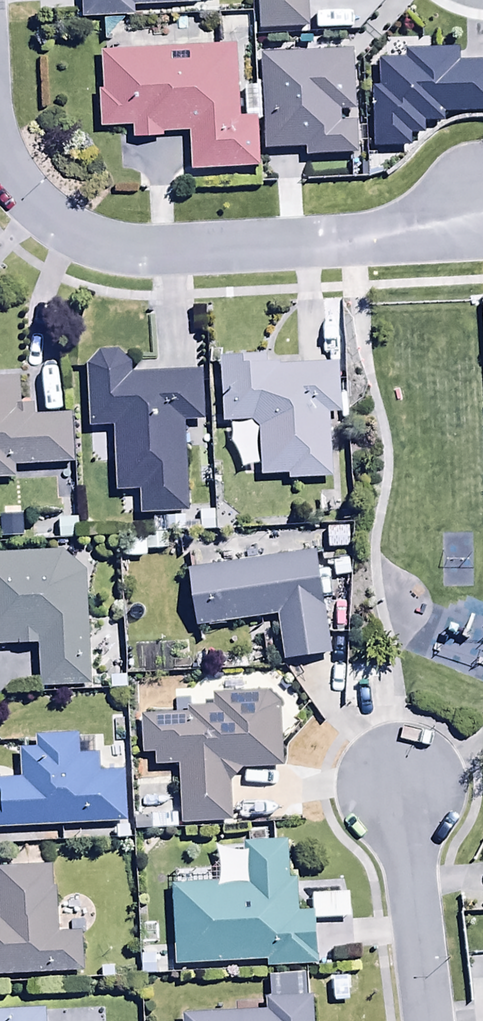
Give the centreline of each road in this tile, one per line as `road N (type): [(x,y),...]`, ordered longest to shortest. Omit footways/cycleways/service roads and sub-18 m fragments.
road 1 (residential): [(482,215),(353,240),(151,253),(94,244),(60,225),(29,199),(0,155)]
road 2 (residential): [(427,1020),(403,774)]

